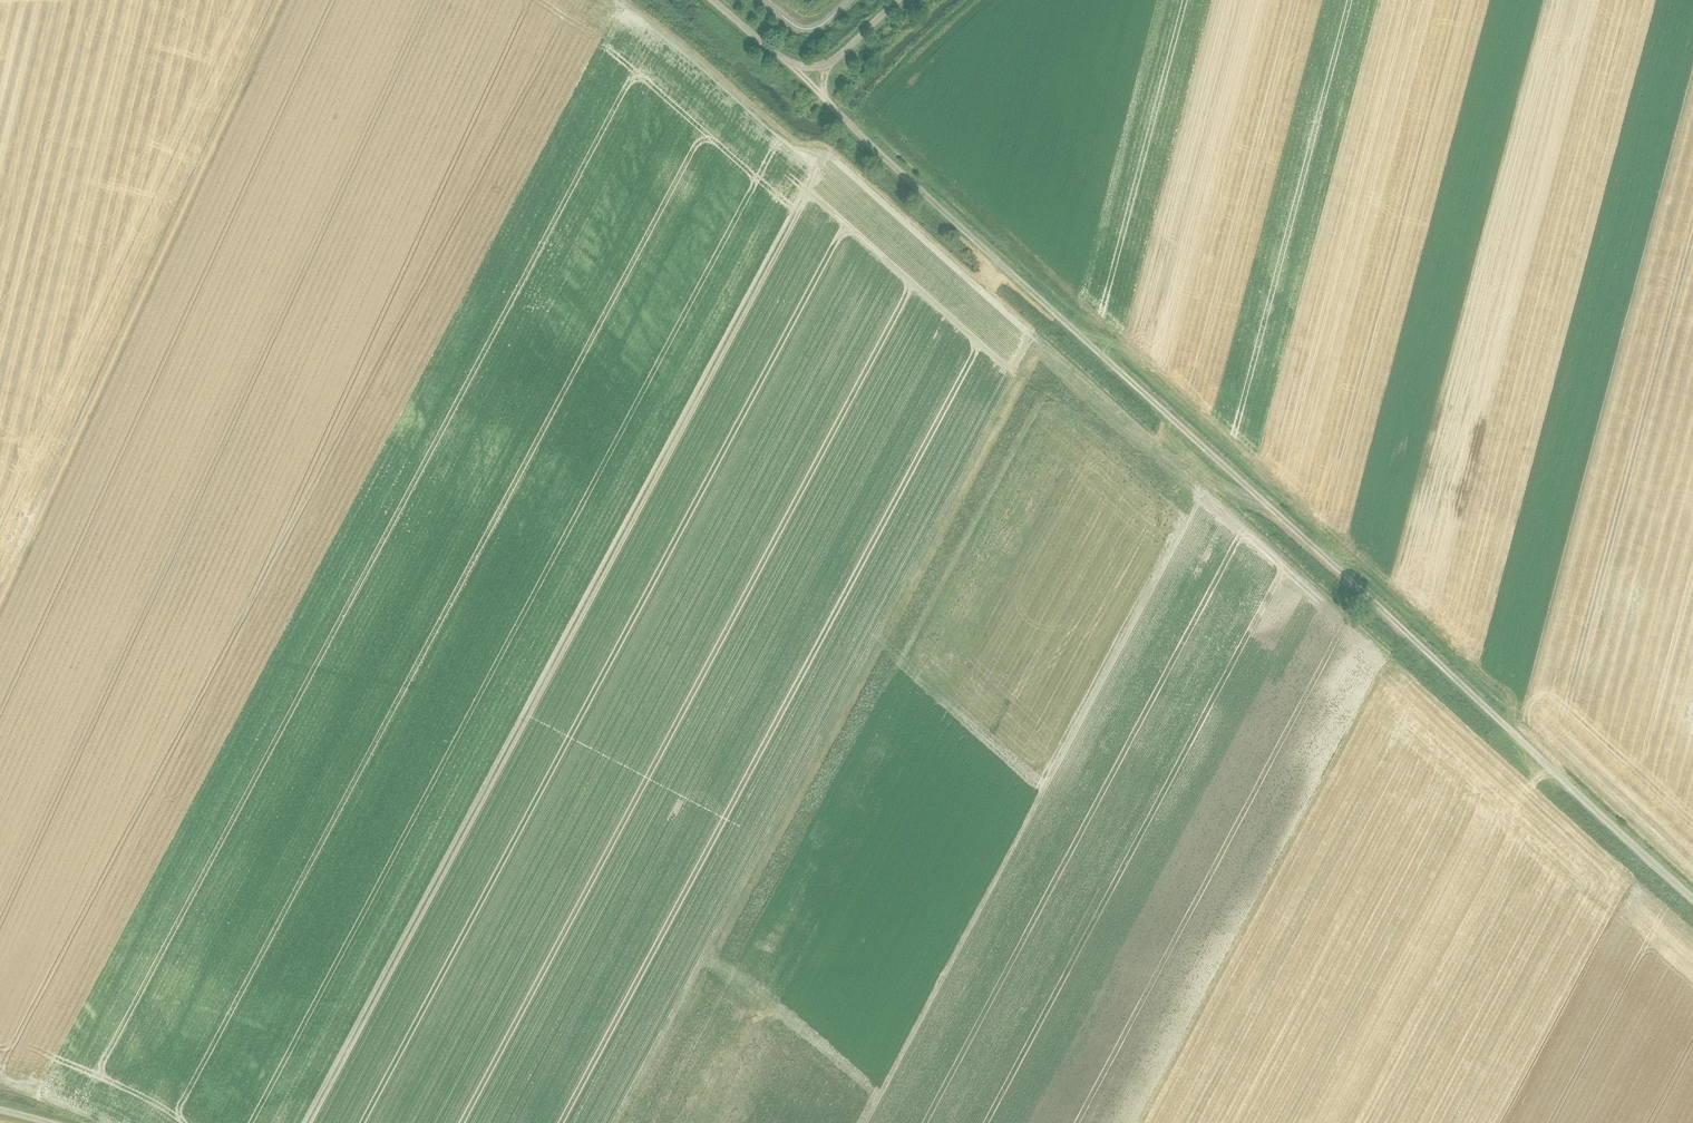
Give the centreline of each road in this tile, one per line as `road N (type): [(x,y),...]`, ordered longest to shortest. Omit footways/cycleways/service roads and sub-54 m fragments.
road 1 (track): [(1692,900),(786,61)]
road 2 (track): [(786,61),(827,65),(899,0)]

